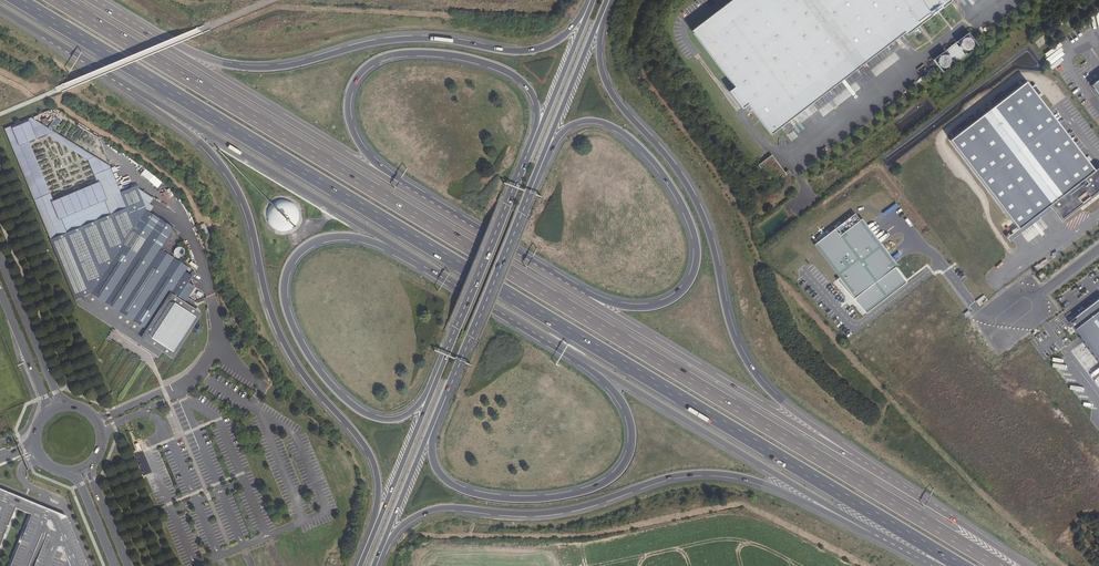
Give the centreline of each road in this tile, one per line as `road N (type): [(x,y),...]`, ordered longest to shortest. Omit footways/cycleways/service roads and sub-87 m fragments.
road 1 (motorway): [(1003,565),(57,0)]
road 2 (motorway): [(19,0),(961,565)]
road 3 (motorway): [(136,90),(231,178),(287,345),(370,453),(378,503),(358,564)]
road 4 (motorway): [(847,455),(747,363),(699,211),(606,83),(600,51),(609,1)]
road 5 (motorway): [(379,565),(402,525),(434,509),(550,511),(706,473),(760,483),(871,532)]
road 6 (motorway): [(588,0),(568,33),(524,51),(391,40),(249,68),(154,38)]
road 7 (motorway): [(445,354),(417,406),(380,419),(328,381),(288,312),(284,280),(291,262),(317,240),(370,241),(421,262)]
road 8 (motorway): [(531,190),(560,137),(593,121),(626,134),(676,191),(696,241),(690,280),(650,306),(585,295)]
road 9 (motorway): [(563,350),(613,390),(629,419),(629,452),(605,482),(514,498),(455,485),(431,456),(441,410)]
road 10 (motorway): [(398,184),(348,122),(354,81),(379,59),(446,55),(511,74),(535,101),(529,149)]
road 11 (motorway): [(563,350),(871,532)]
road 12 (motorway): [(136,90),(421,262)]
road 13 (motorway): [(847,455),(585,295)]
road 14 (motorway): [(398,184),(154,38)]
road 15 (primary): [(441,410),(531,190)]
road 16 (primary): [(445,354),(358,564)]
road 17 (primary): [(529,149),(445,354)]
road 18 (motorway): [(585,295),(398,184)]
road 19 (motorway): [(1025,565),(847,455)]
road 20 (primary): [(531,190),(609,1)]
road 21 (primary): [(374,565),(441,410)]
road 22 (motorway): [(421,262),(563,350)]
road 23 (primary): [(593,0),(529,149)]
road 24 (tertiary): [(64,405),(0,257)]
road 25 (motorway): [(0,10),(136,90)]
road 26 (tertiary): [(0,290),(46,413)]

